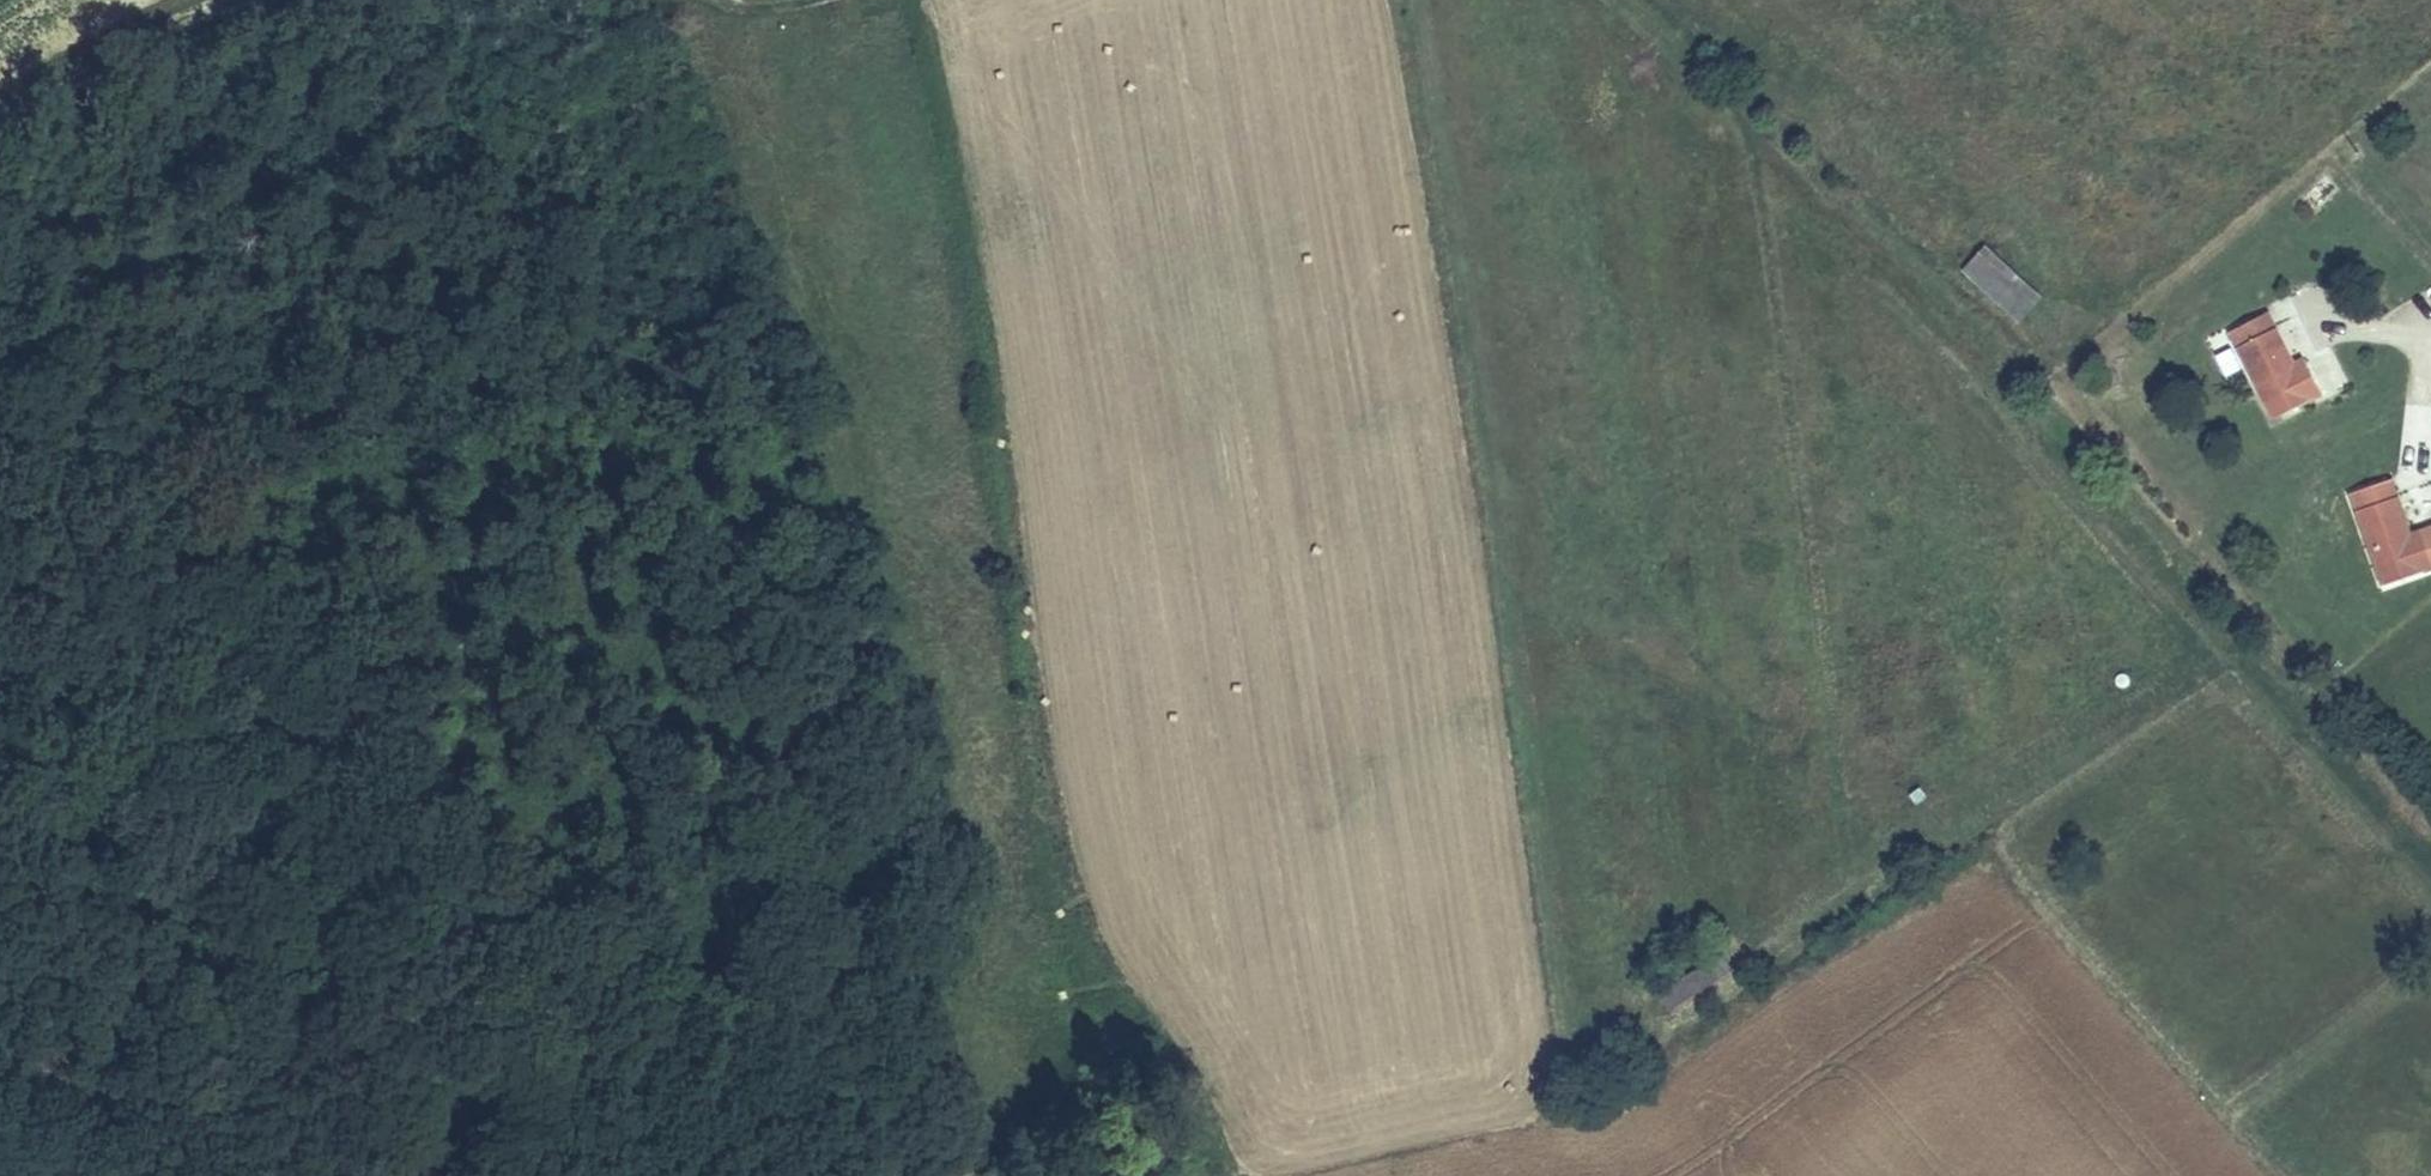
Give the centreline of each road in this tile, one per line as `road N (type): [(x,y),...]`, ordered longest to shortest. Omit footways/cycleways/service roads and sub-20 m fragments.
road 1 (track): [(0,126),(96,60),(207,16),(275,0)]

